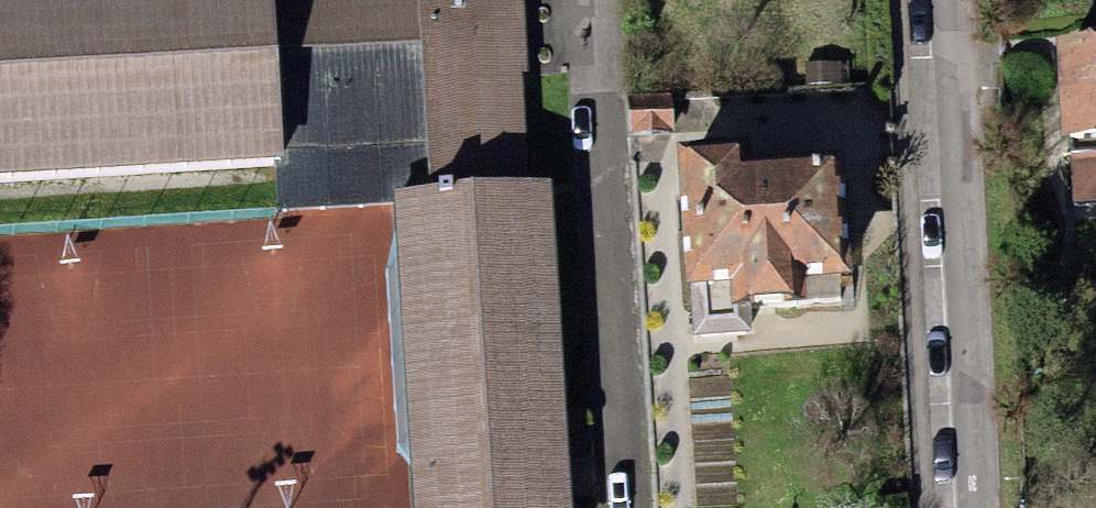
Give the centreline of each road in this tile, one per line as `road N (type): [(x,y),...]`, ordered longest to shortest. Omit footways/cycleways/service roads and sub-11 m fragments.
road 1 (residential): [(915,0),(944,507)]

